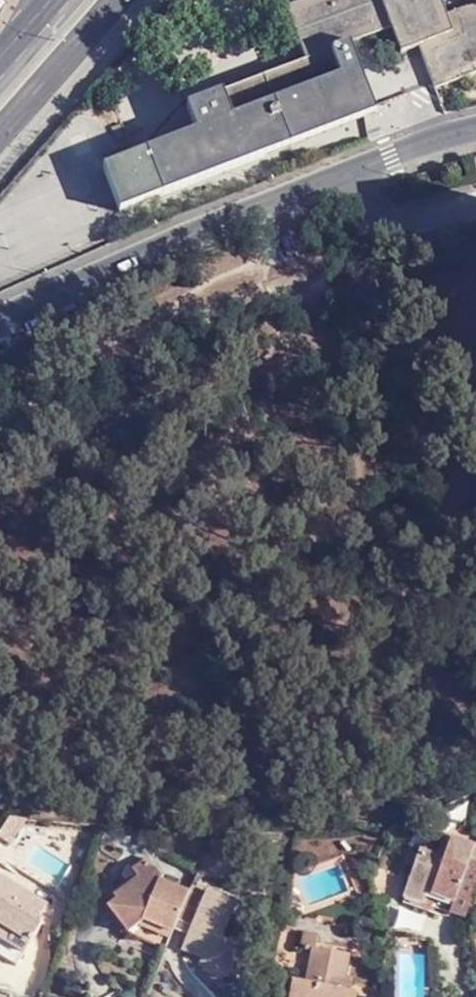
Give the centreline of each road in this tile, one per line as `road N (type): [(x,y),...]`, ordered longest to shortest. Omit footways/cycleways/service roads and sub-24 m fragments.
road 1 (tertiary): [(0,325),(475,134)]
road 2 (primary): [(0,133),(111,0)]

